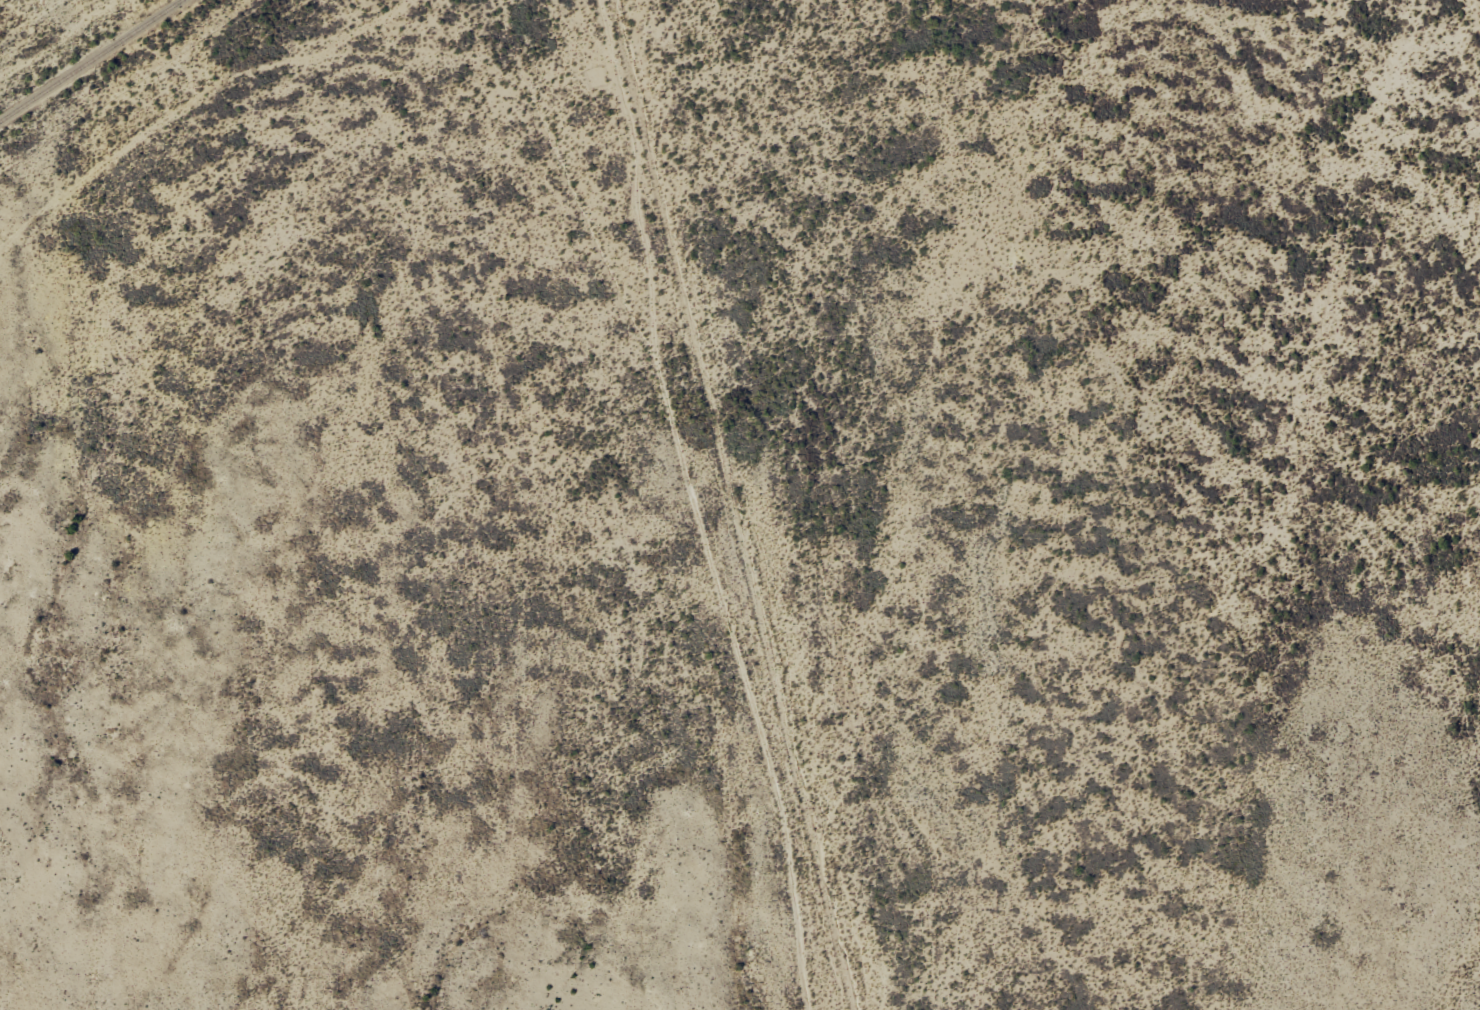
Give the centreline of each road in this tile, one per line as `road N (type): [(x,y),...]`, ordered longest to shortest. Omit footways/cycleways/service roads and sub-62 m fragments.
road 1 (track): [(633,0),(878,1009)]
road 2 (track): [(0,278),(358,0)]

